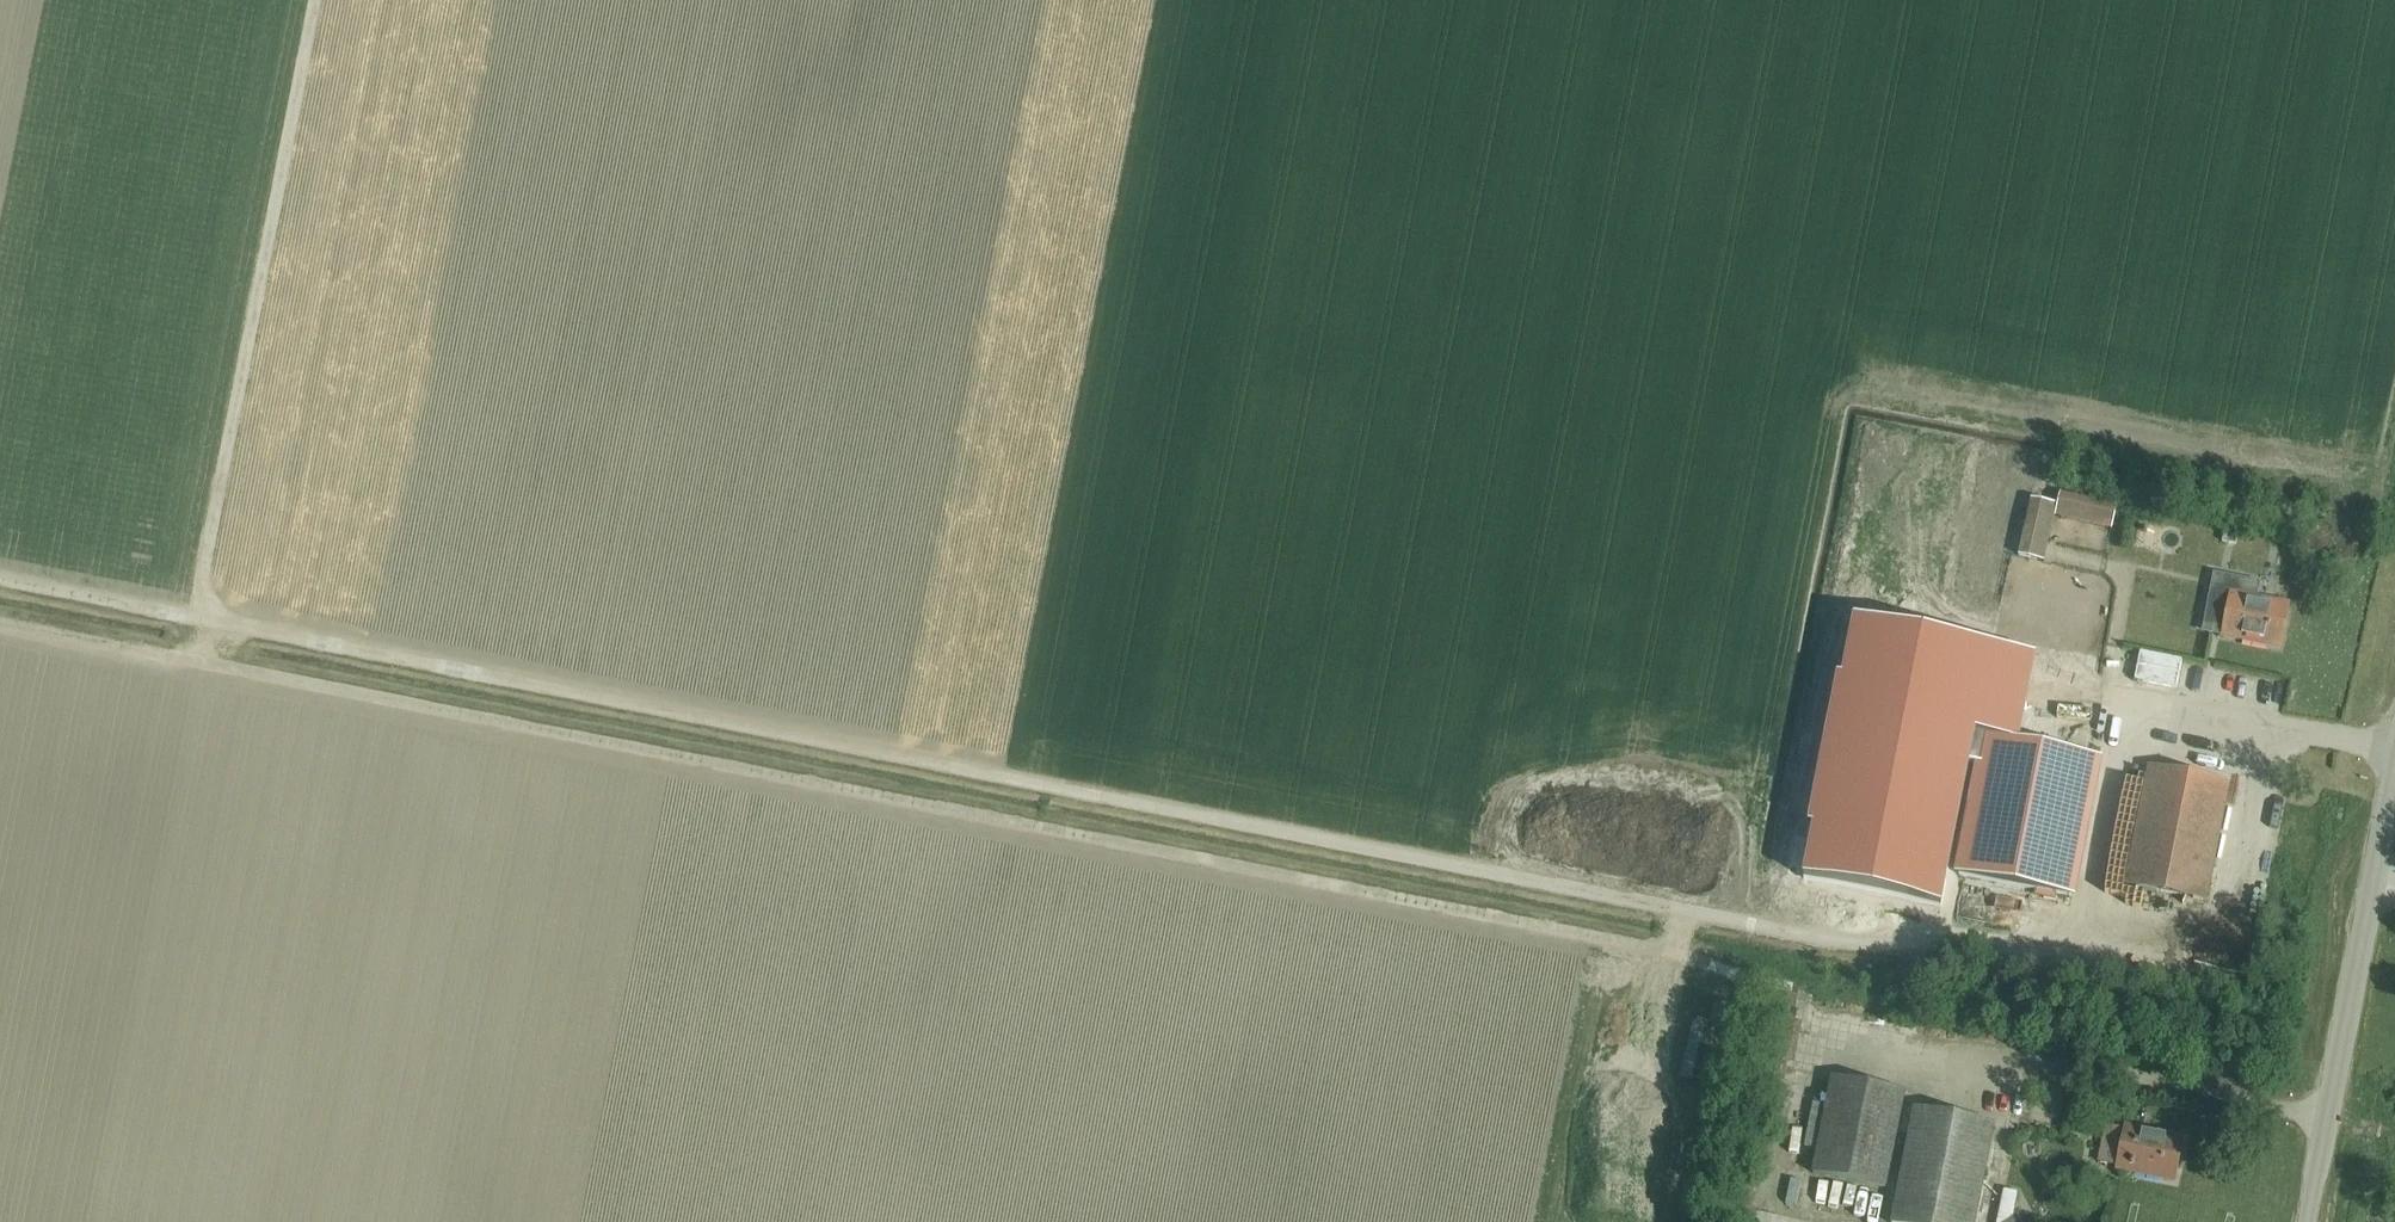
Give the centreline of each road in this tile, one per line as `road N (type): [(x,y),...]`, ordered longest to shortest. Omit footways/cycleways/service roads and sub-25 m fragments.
road 1 (unclassified): [(2288,1221),(2394,691)]

